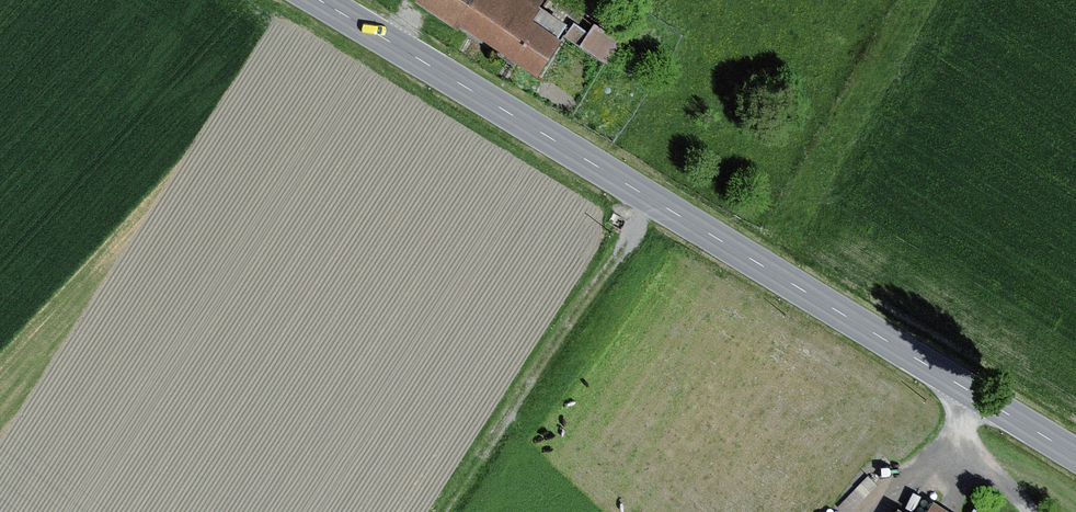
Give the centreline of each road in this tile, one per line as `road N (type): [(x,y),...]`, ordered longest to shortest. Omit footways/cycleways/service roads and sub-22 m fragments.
road 1 (primary): [(1075,457),(318,0)]
road 2 (track): [(650,200),(450,511)]

